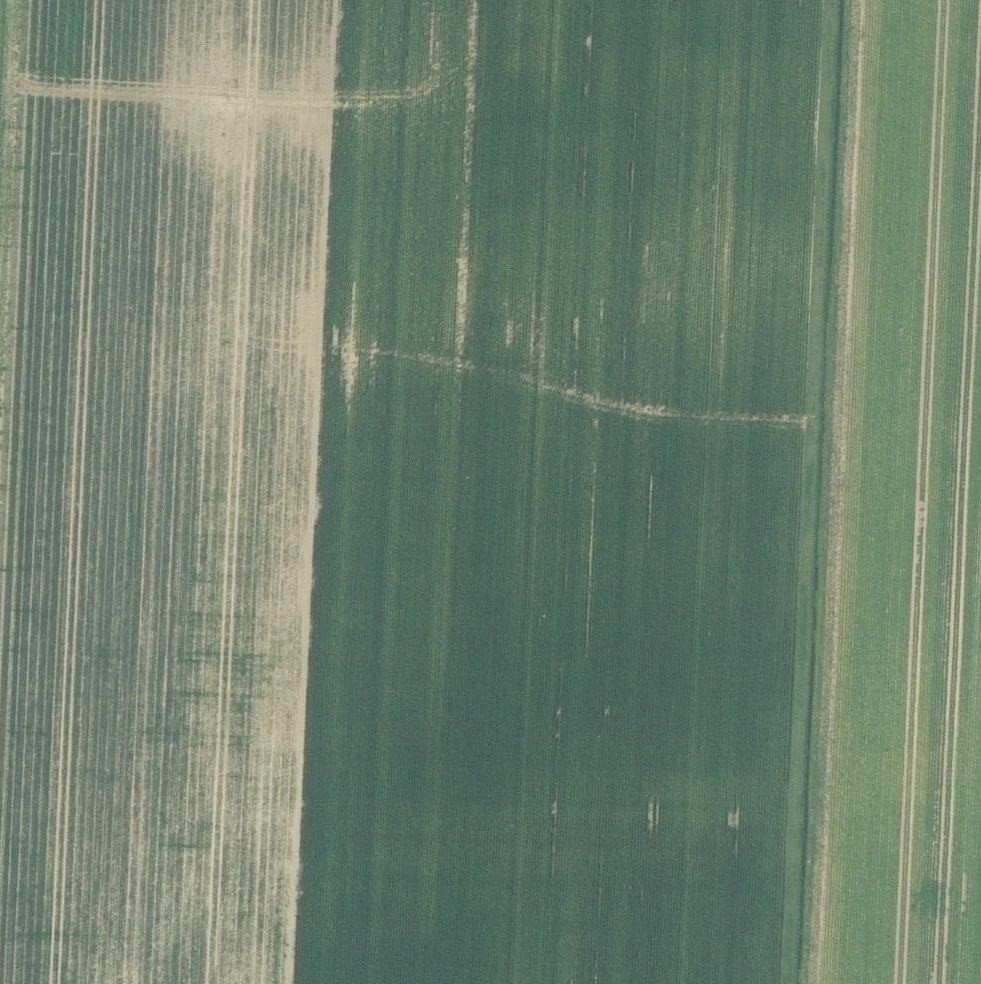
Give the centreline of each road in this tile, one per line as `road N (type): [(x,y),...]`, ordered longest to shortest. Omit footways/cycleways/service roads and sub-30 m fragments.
road 1 (track): [(812,983),(857,0)]

